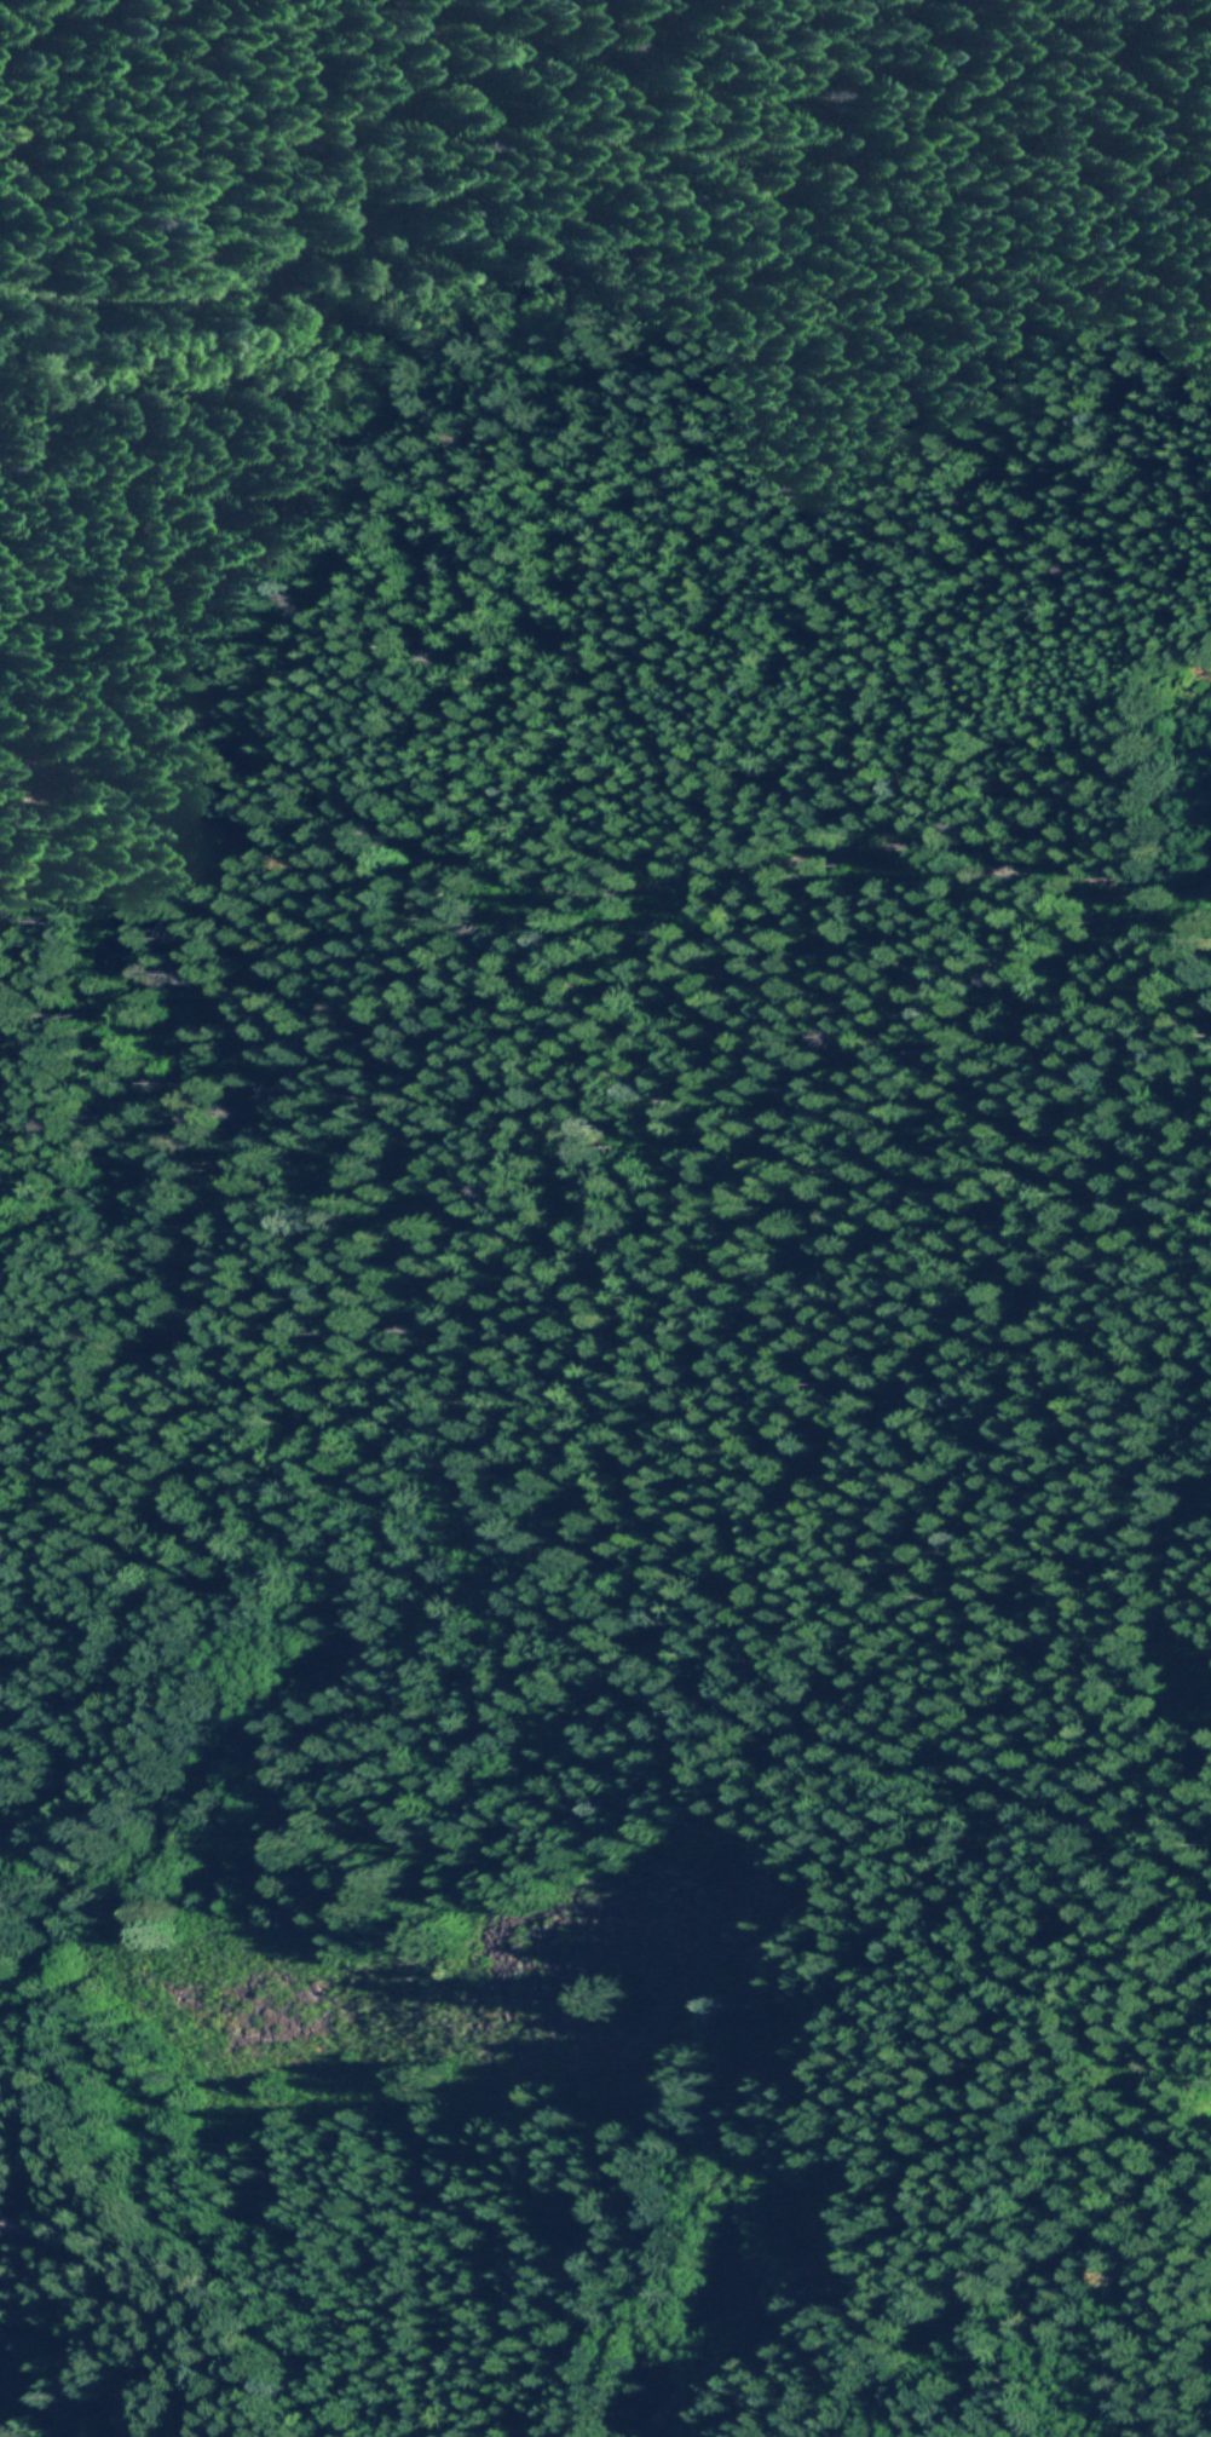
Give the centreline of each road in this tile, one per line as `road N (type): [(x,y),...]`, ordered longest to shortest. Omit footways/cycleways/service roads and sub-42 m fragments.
road 1 (track): [(1210,914),(1121,871),(1010,845),(896,836),(736,858),(328,843),(0,745)]

